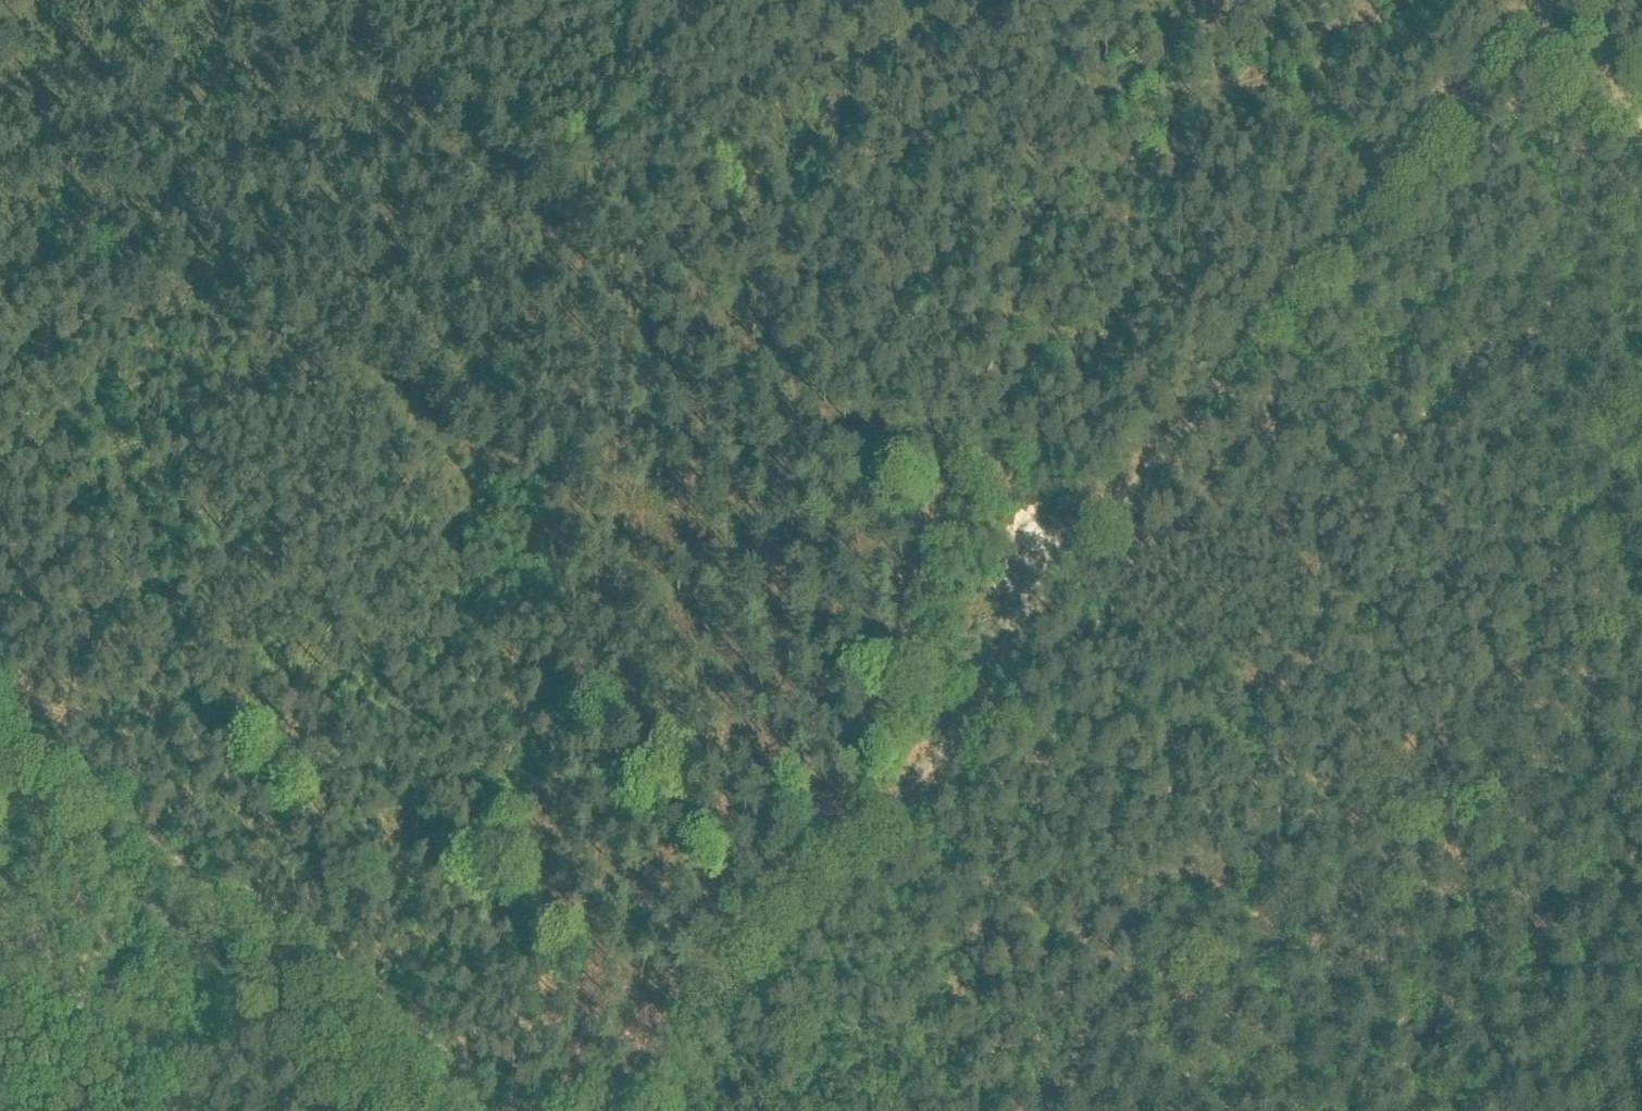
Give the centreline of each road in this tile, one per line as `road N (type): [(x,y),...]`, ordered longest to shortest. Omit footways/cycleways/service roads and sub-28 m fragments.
road 1 (track): [(606,1110),(1542,15)]
road 2 (track): [(0,724),(454,1110)]
road 3 (track): [(1641,124),(1548,42),(1542,15)]

